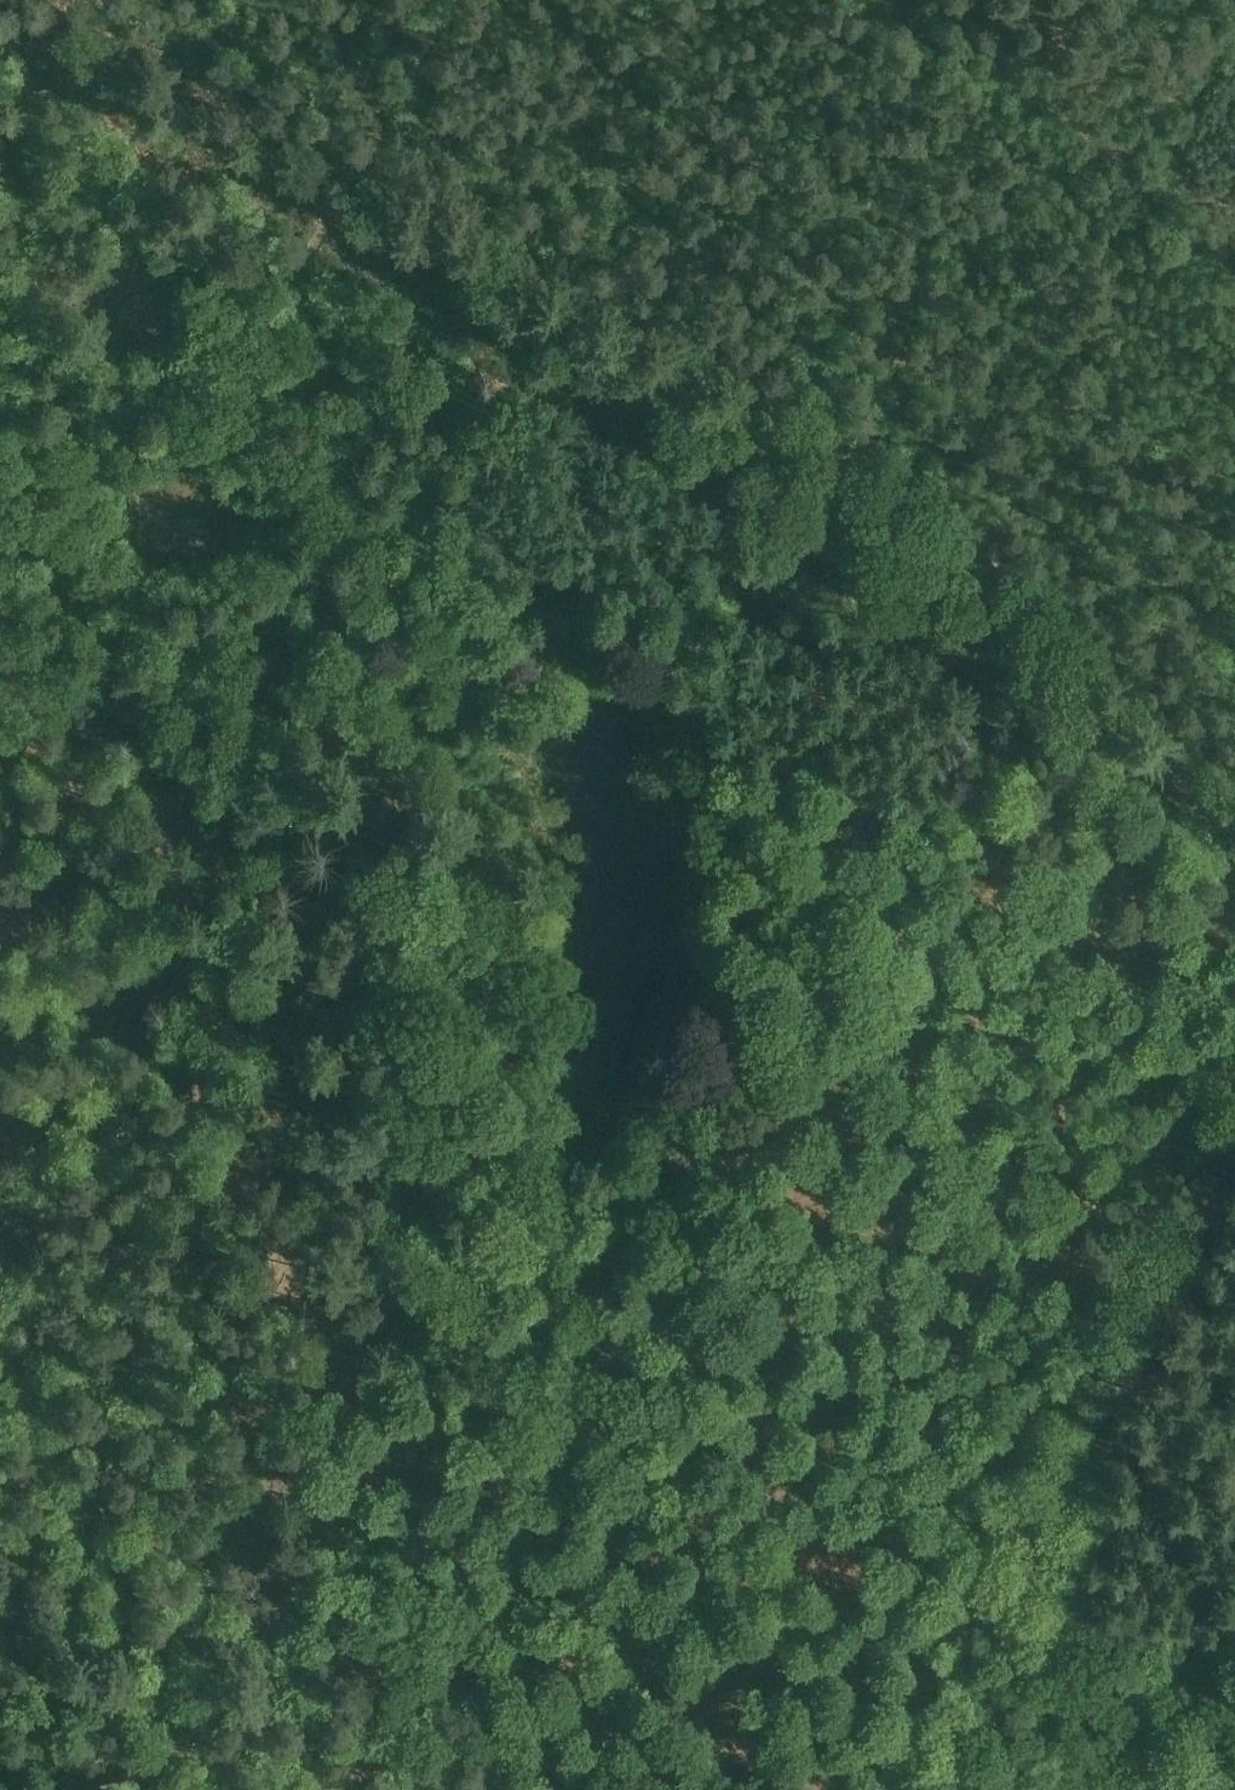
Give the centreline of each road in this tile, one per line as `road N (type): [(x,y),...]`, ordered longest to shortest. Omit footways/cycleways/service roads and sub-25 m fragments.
road 1 (track): [(1234,1051),(1048,980),(957,935),(813,832),(750,774),(671,667),(631,631),(593,622),(485,632),(455,616),(338,509),(212,431)]
road 2 (track): [(1234,1132),(1014,1579),(935,1789)]
road 3 (track): [(212,431),(456,0)]
road 4 (track): [(882,0),(1125,153),(1211,0)]
road 5 (track): [(0,526),(91,455),(133,440),(212,431)]

